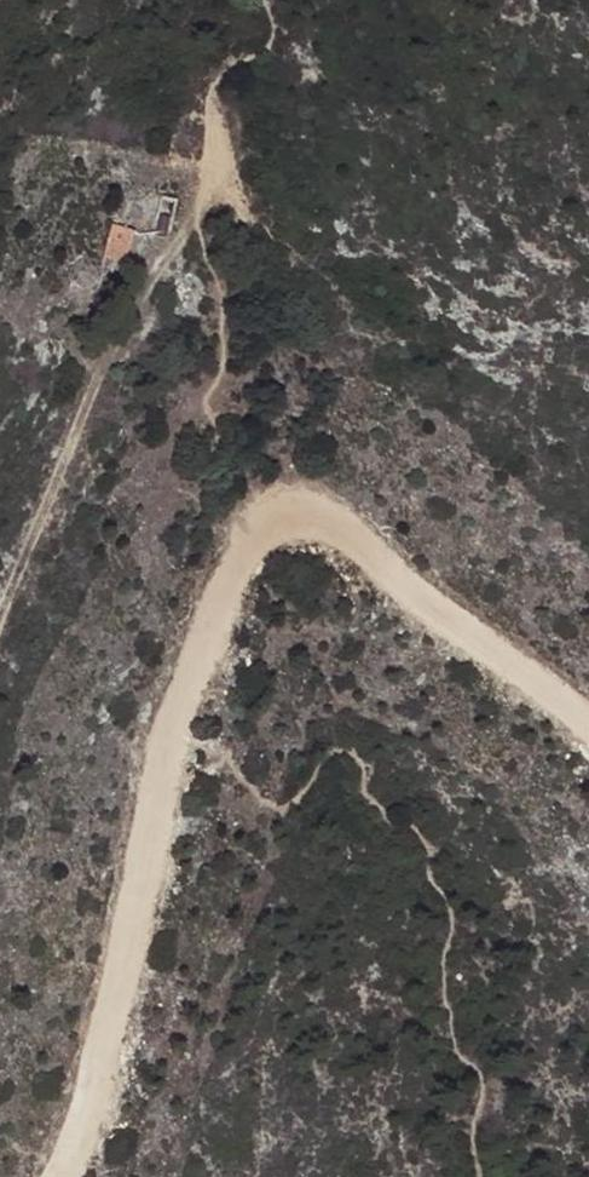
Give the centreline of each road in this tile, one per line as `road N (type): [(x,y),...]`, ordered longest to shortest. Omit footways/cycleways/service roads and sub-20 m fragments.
road 1 (track): [(588,720),(350,526),(302,506),(260,521),(225,572),(148,800),(112,1003),(80,1135),(60,1176)]
road 2 (track): [(205,213),(134,300),(0,628)]

